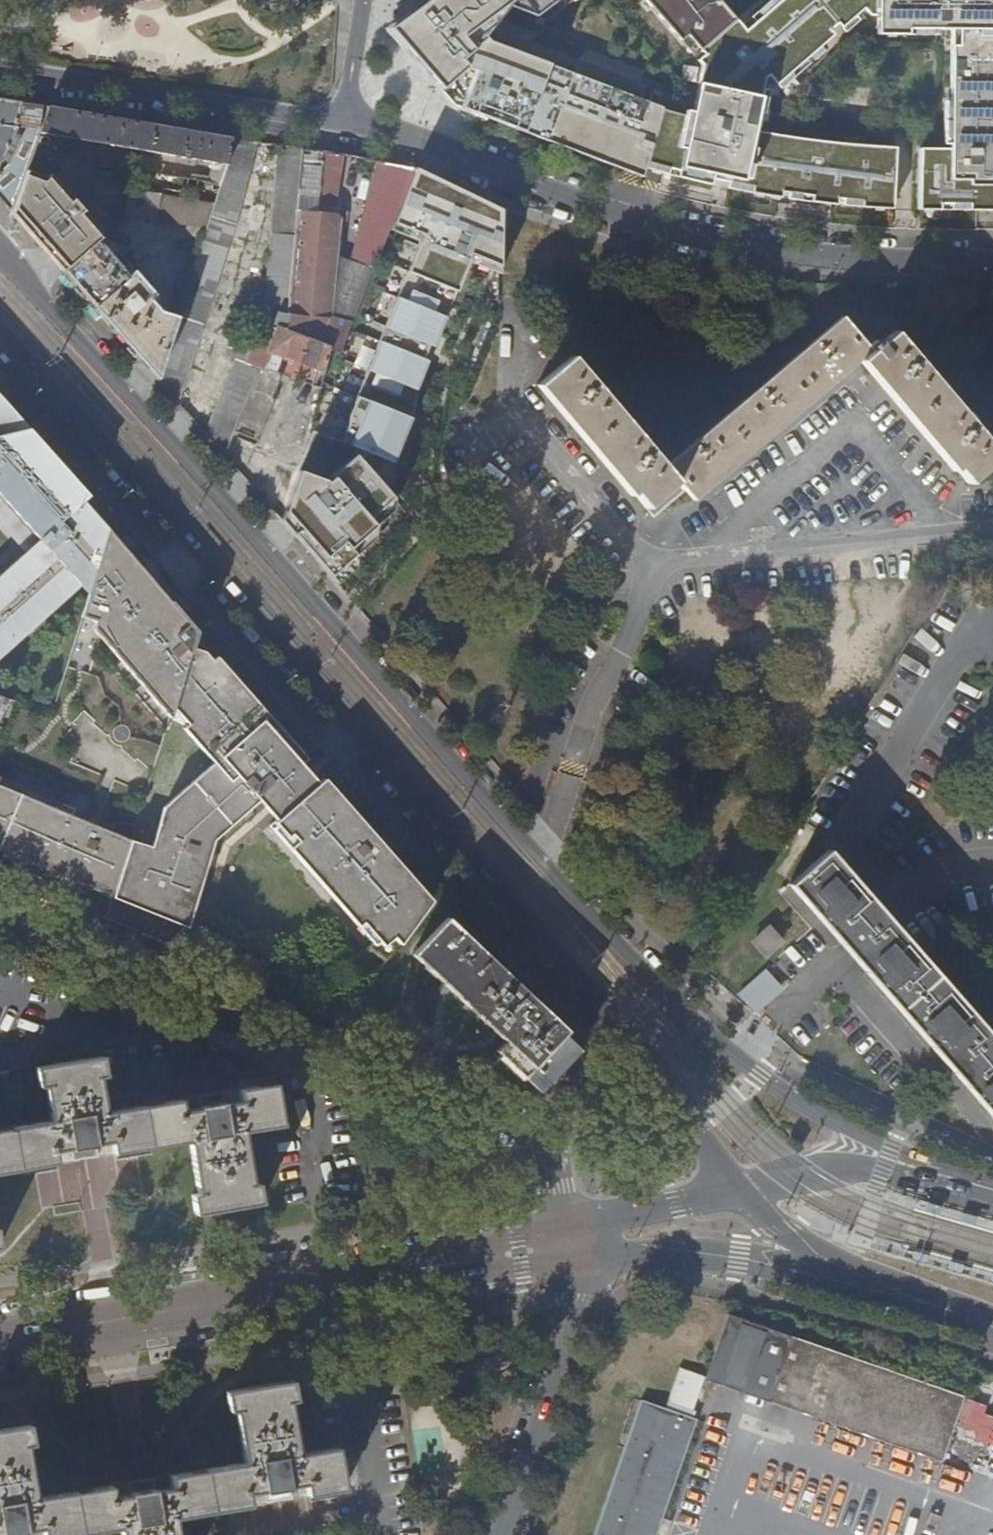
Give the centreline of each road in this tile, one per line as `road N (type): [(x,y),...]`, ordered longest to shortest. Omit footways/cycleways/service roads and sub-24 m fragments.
road 1 (secondary): [(891,1164),(758,1077),(636,970),(0,249)]
road 2 (secondary): [(0,333),(181,529),(741,1191)]
road 3 (residential): [(0,911),(549,1140),(570,1238)]
road 4 (primary): [(0,1339),(570,1238)]
road 5 (residential): [(992,265),(739,244),(537,187),(443,145)]
road 6 (primary): [(570,1238),(790,1266),(922,1300)]
road 7 (residential): [(0,68),(345,121)]
road 8 (residential): [(504,1534),(582,1304),(570,1238)]
road 9 (primary): [(741,1191),(807,1247),(922,1300)]
road 10 (primary): [(741,1191),(629,1215),(570,1238)]
road 11 (primary): [(891,1164),(741,1191)]
road 12 (residential): [(345,121),(362,0)]

